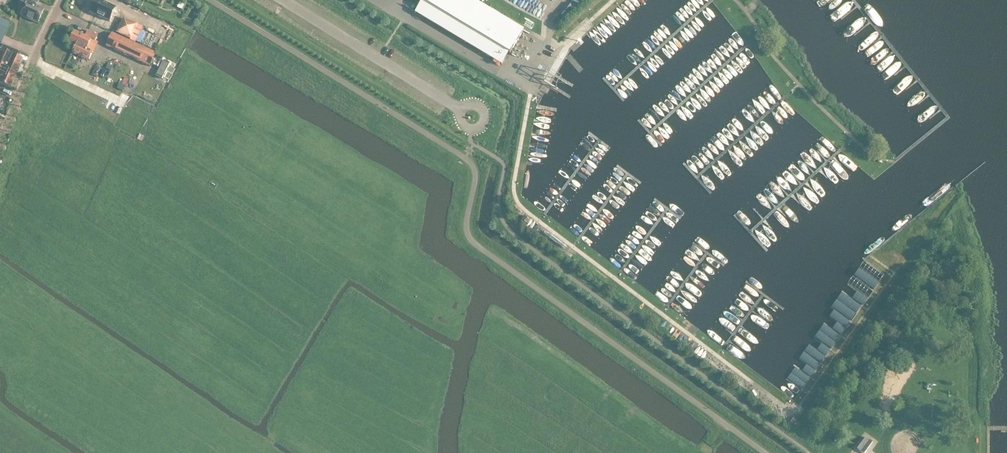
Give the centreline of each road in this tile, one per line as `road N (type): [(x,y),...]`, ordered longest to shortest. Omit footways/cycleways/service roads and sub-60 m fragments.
road 1 (residential): [(0,149),(63,0)]

